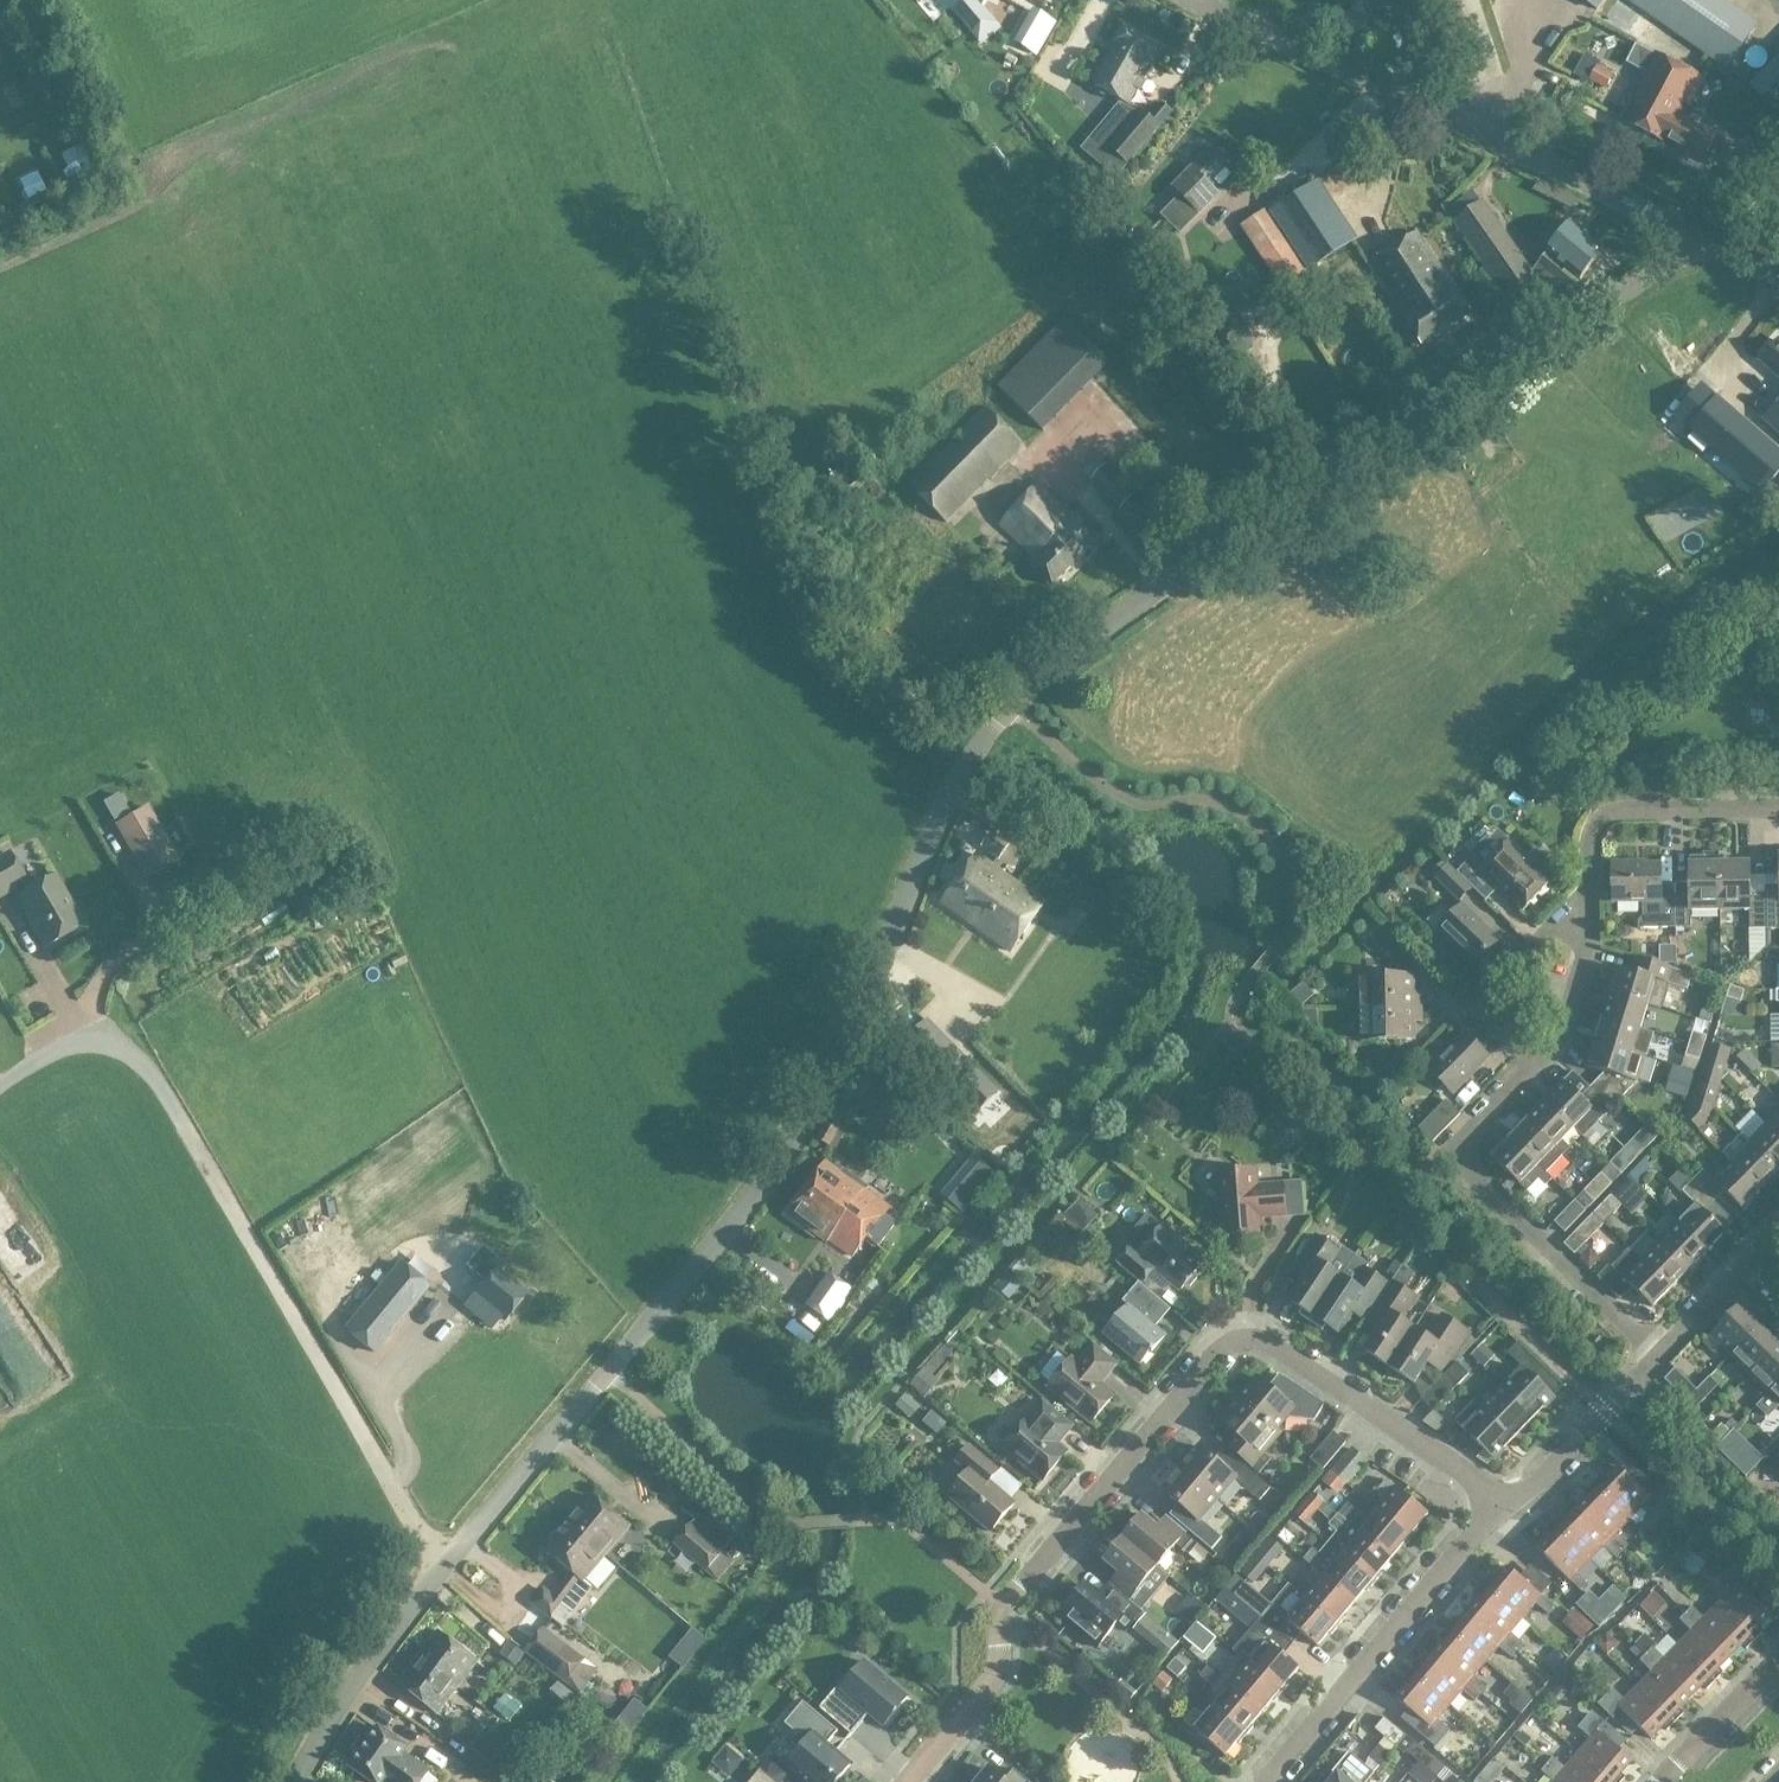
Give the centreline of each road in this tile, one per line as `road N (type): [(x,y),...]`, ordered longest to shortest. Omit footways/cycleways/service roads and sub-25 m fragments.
road 1 (unclassified): [(442,1568),(770,1176),(859,1014),(956,782),(1013,708),(1096,633),(1212,551),(1706,240)]
road 2 (residential): [(906,1781),(993,1678),(1002,1607),(1200,1353),(1239,1337),(1264,1337),(1300,1352),(1507,1515)]
road 3 (unclassified): [(0,1087),(52,1052),(92,1040),(138,1059),(442,1568)]
road 4 (unclassified): [(1706,240),(1212,0)]
road 5 (residential): [(1659,1355),(1477,1180),(1460,1154),(1538,1063)]
road 6 (residential): [(1264,1781),(1507,1515)]
road 7 (residential): [(1588,902),(1597,834),(1623,807),(1778,819)]
road 8 (unclassified): [(295,1781),(372,1658),(442,1568)]
road 9 (residential): [(1507,1515),(1659,1355)]
road 10 (residential): [(1538,1063),(1498,1019),(1498,993),(1588,902)]
road 11 (residential): [(1588,902),(1576,976),(1538,1063)]
road 12 (residential): [(1778,1661),(1662,1781)]
road 13 (residential): [(1659,1355),(1751,1250)]

